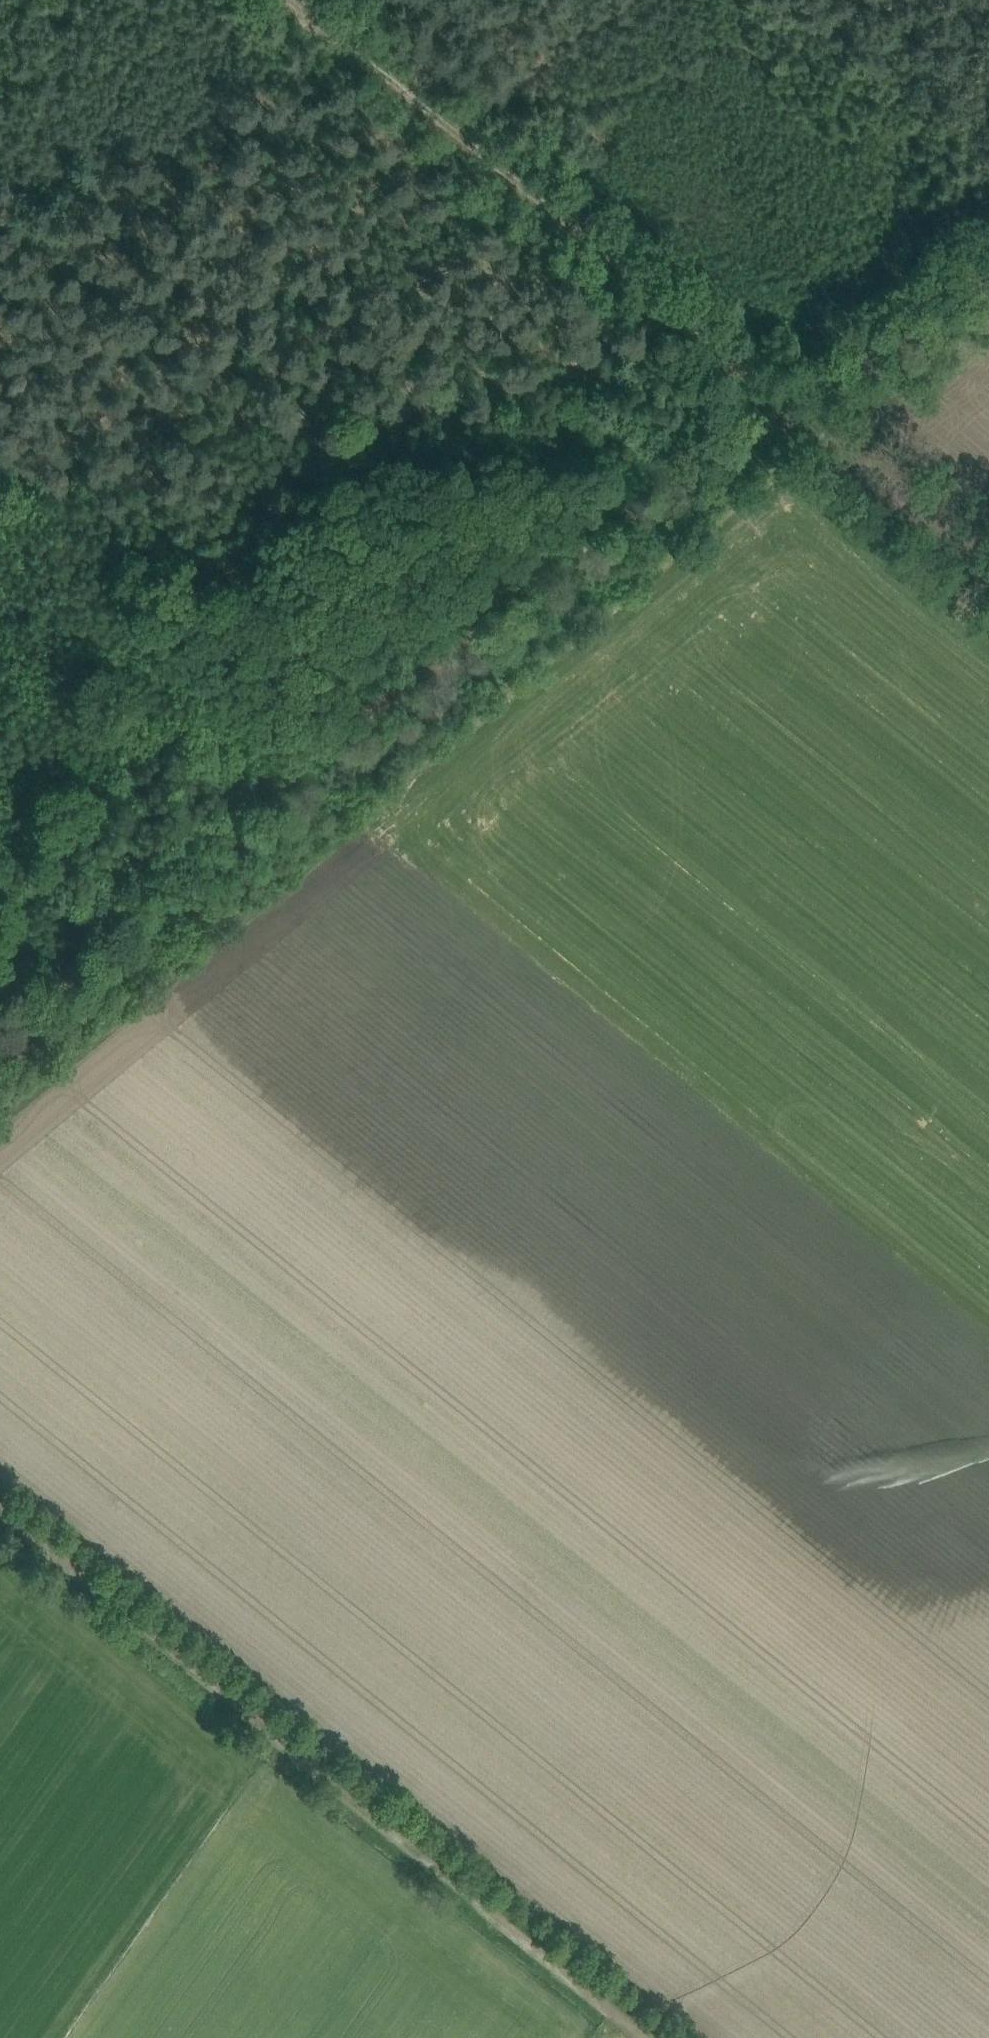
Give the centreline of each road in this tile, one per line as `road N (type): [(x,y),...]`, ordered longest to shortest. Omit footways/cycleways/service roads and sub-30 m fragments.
road 1 (track): [(988,552),(301,0)]
road 2 (track): [(644,2037),(0,1517)]

